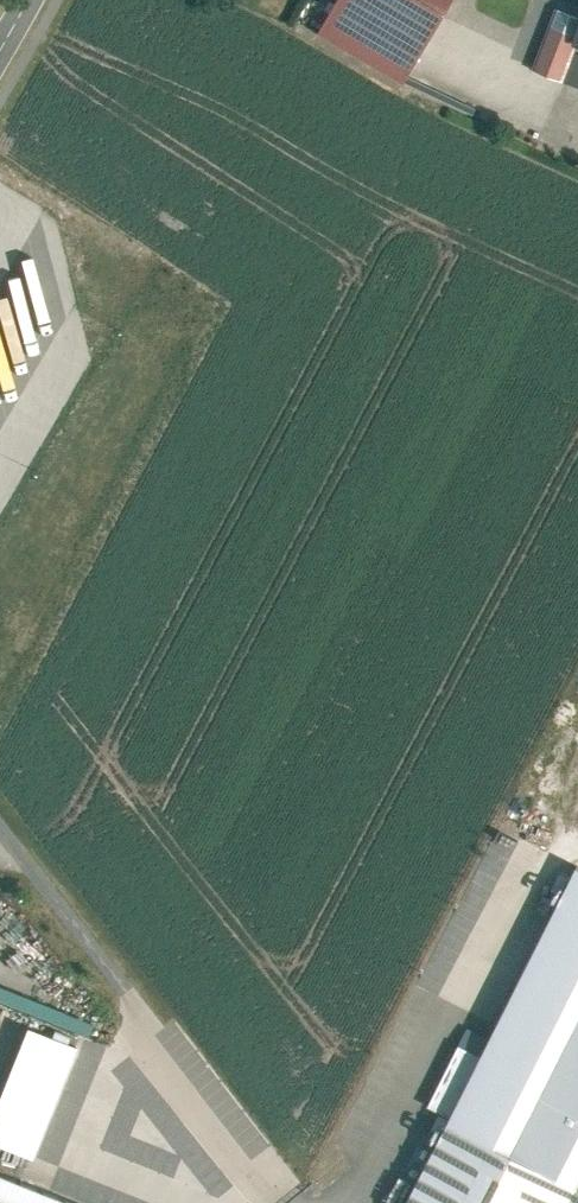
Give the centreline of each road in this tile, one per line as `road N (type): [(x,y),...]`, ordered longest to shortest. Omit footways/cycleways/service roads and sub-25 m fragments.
road 1 (unclassified): [(280,1200),(0,843)]

